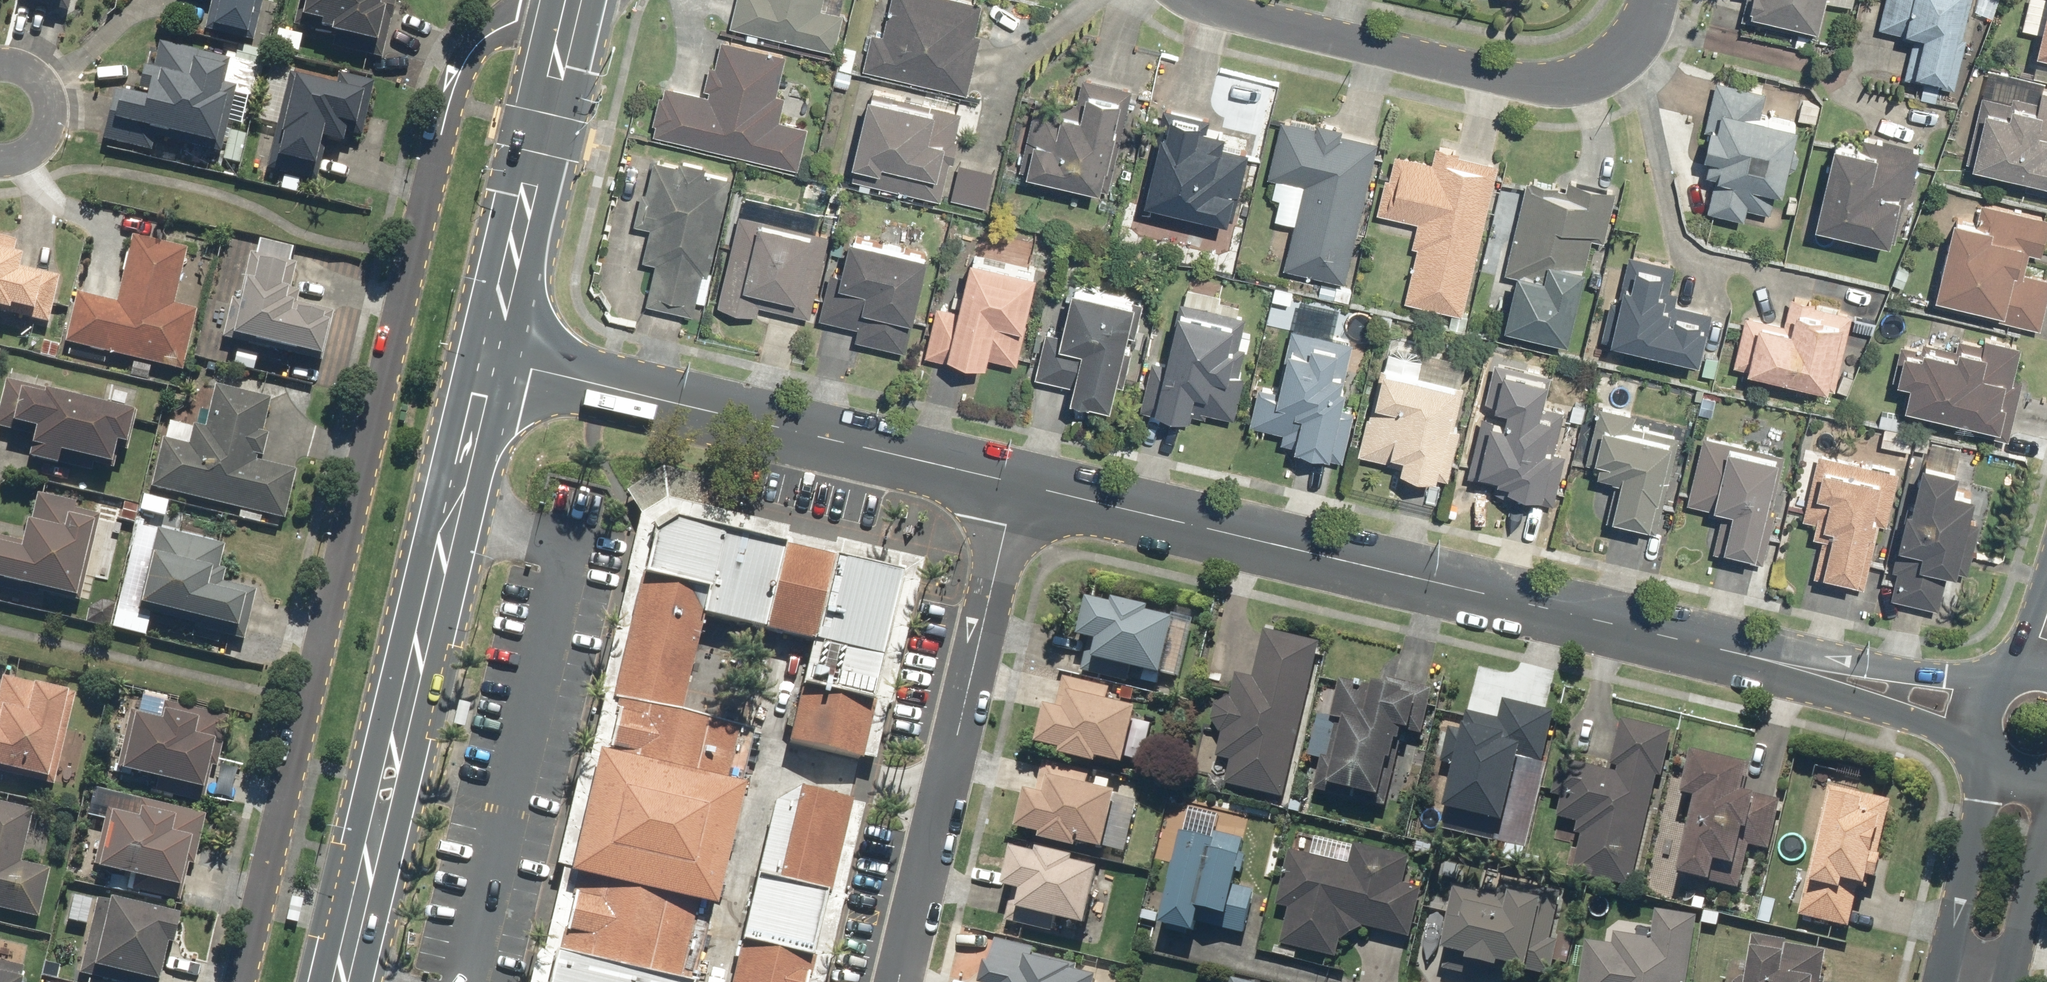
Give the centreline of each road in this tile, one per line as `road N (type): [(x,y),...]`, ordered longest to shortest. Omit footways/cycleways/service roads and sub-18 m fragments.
road 1 (residential): [(237,981),(443,122),(467,60),(557,0)]
road 2 (tertiary): [(1016,483),(1786,668)]
road 3 (secondary): [(491,360),(341,981)]
road 4 (tertiary): [(491,360),(1016,483)]
road 5 (residential): [(1016,483),(897,981)]
road 6 (residential): [(1193,0),(1533,81),(1611,69),(1632,47),(1651,0)]
road 7 (secondary): [(565,0),(491,360)]
road 8 (tertiary): [(1933,966),(1980,757)]
road 9 (tertiary): [(1786,668),(1985,679)]
road 10 (tertiary): [(1971,736),(1786,668)]
road 11 (tertiary): [(2046,829),(2006,981)]
road 12 (residential): [(0,60),(20,63),(41,90),(43,116),(25,142),(0,144)]

